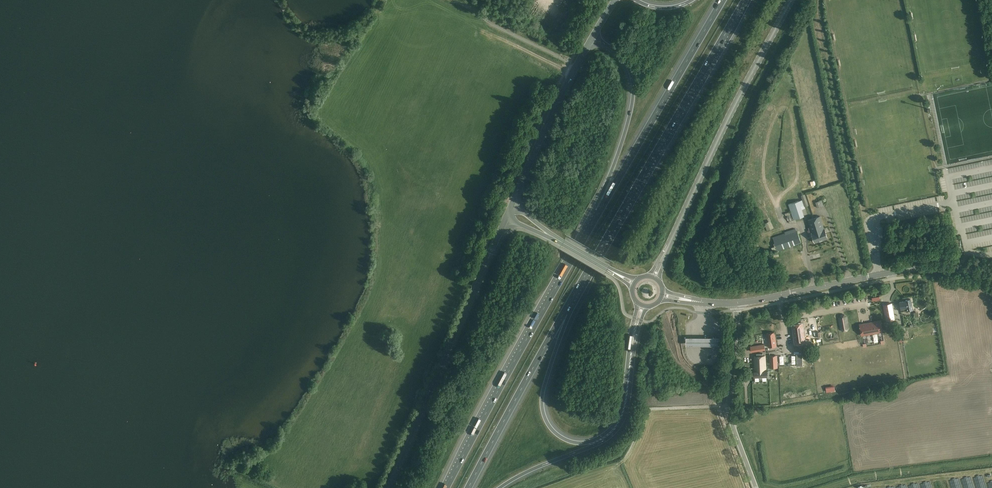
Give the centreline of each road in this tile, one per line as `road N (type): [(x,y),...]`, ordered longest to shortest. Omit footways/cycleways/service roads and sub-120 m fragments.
road 1 (motorway): [(564,312),(745,0)]
road 2 (motorway): [(637,303),(620,415),(607,434),(584,443),(562,437),(543,409),(564,312)]
road 3 (motorway): [(600,211),(446,487)]
road 4 (unclassified): [(389,487),(505,219)]
road 5 (secondary): [(663,258),(792,0)]
road 6 (track): [(879,275),(820,0)]
road 7 (motorway): [(502,487),(615,435),(625,420),(647,306)]
road 8 (secondary): [(737,303),(917,267),(991,278)]
road 9 (motorway): [(723,0),(600,211)]
road 10 (motorway): [(469,487),(564,312)]
road 11 (motorway): [(592,37),(619,55),(633,89),(600,211)]
road 12 (unclassified): [(756,487),(730,413),(737,303)]
road 13 (tertiary): [(512,204),(592,37)]
road 14 (track): [(729,406),(648,410),(621,463)]

